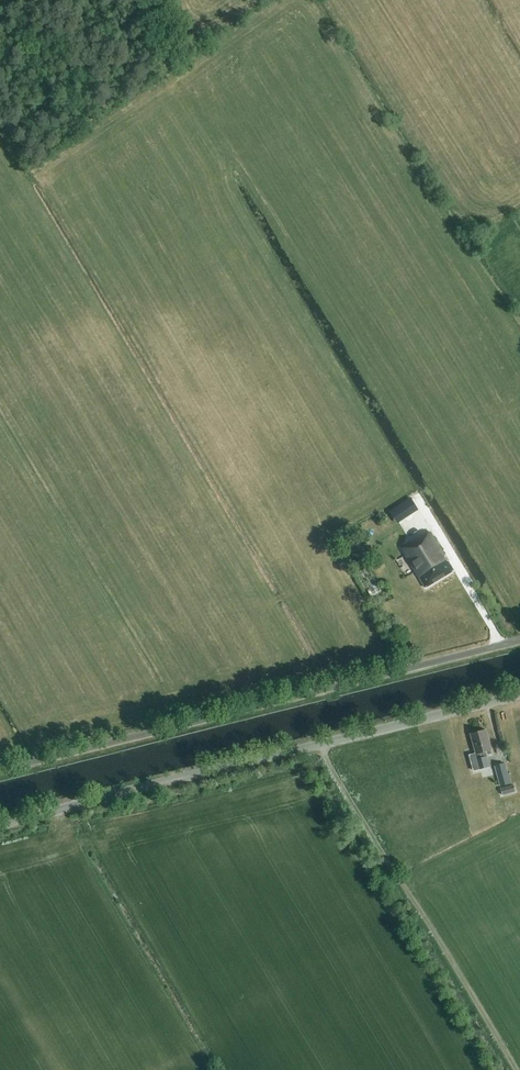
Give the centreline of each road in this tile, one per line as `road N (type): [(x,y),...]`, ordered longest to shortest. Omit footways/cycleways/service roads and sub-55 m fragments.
road 1 (unclassified): [(0,824),(519,695)]
road 2 (unclassified): [(0,771),(519,642)]

